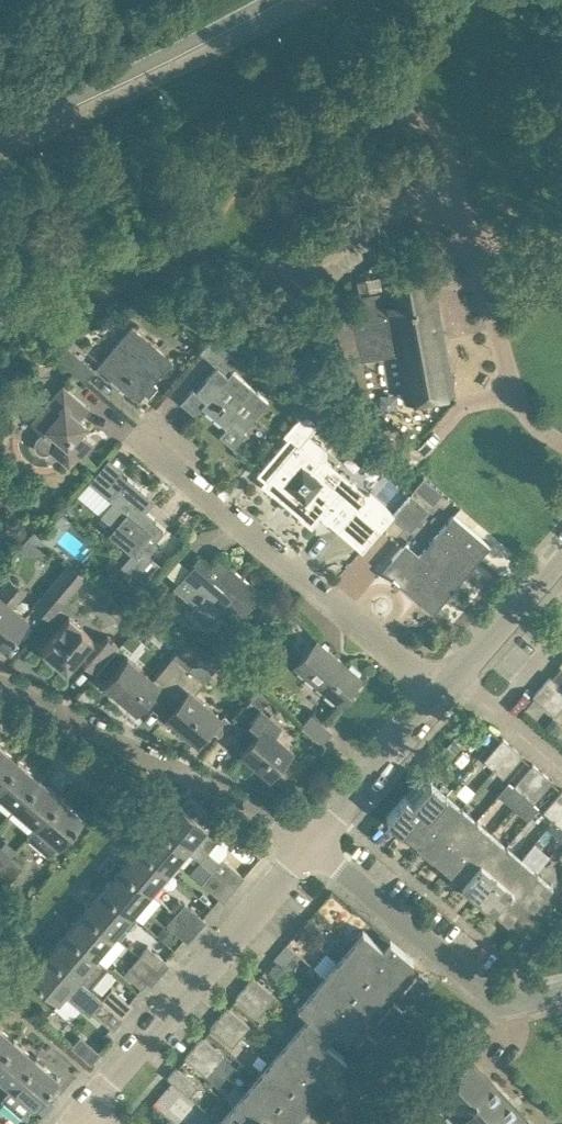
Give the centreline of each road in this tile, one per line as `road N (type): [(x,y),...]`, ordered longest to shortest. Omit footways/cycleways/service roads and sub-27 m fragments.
road 1 (residential): [(437,694),(140,438)]
road 2 (residential): [(307,846),(271,818),(0,684)]
road 3 (residential): [(86,1106),(307,846)]
road 4 (residential): [(561,994),(513,1004),(491,997),(307,846)]
road 5 (secondary): [(0,134),(269,0)]
road 6 (residential): [(307,846),(437,694)]
road 7 (residential): [(437,694),(561,556)]
road 8 (unclassified): [(561,439),(514,399),(472,402),(435,438)]

